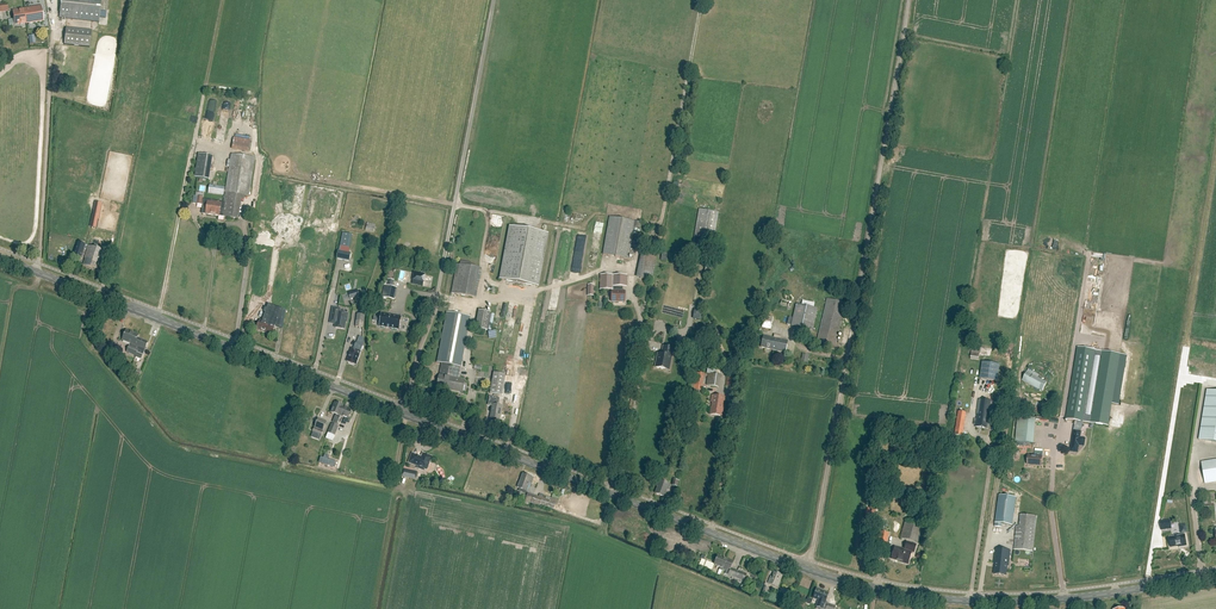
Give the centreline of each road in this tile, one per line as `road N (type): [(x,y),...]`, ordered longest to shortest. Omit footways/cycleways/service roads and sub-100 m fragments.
road 1 (secondary): [(0,258),(806,568)]
road 2 (unclassified): [(806,568),(908,0)]
road 3 (track): [(405,415),(437,306),(493,0)]
road 4 (secondary): [(806,568),(900,593),(979,602),(1090,597),(1215,576)]
road 5 (track): [(453,206),(296,176)]

